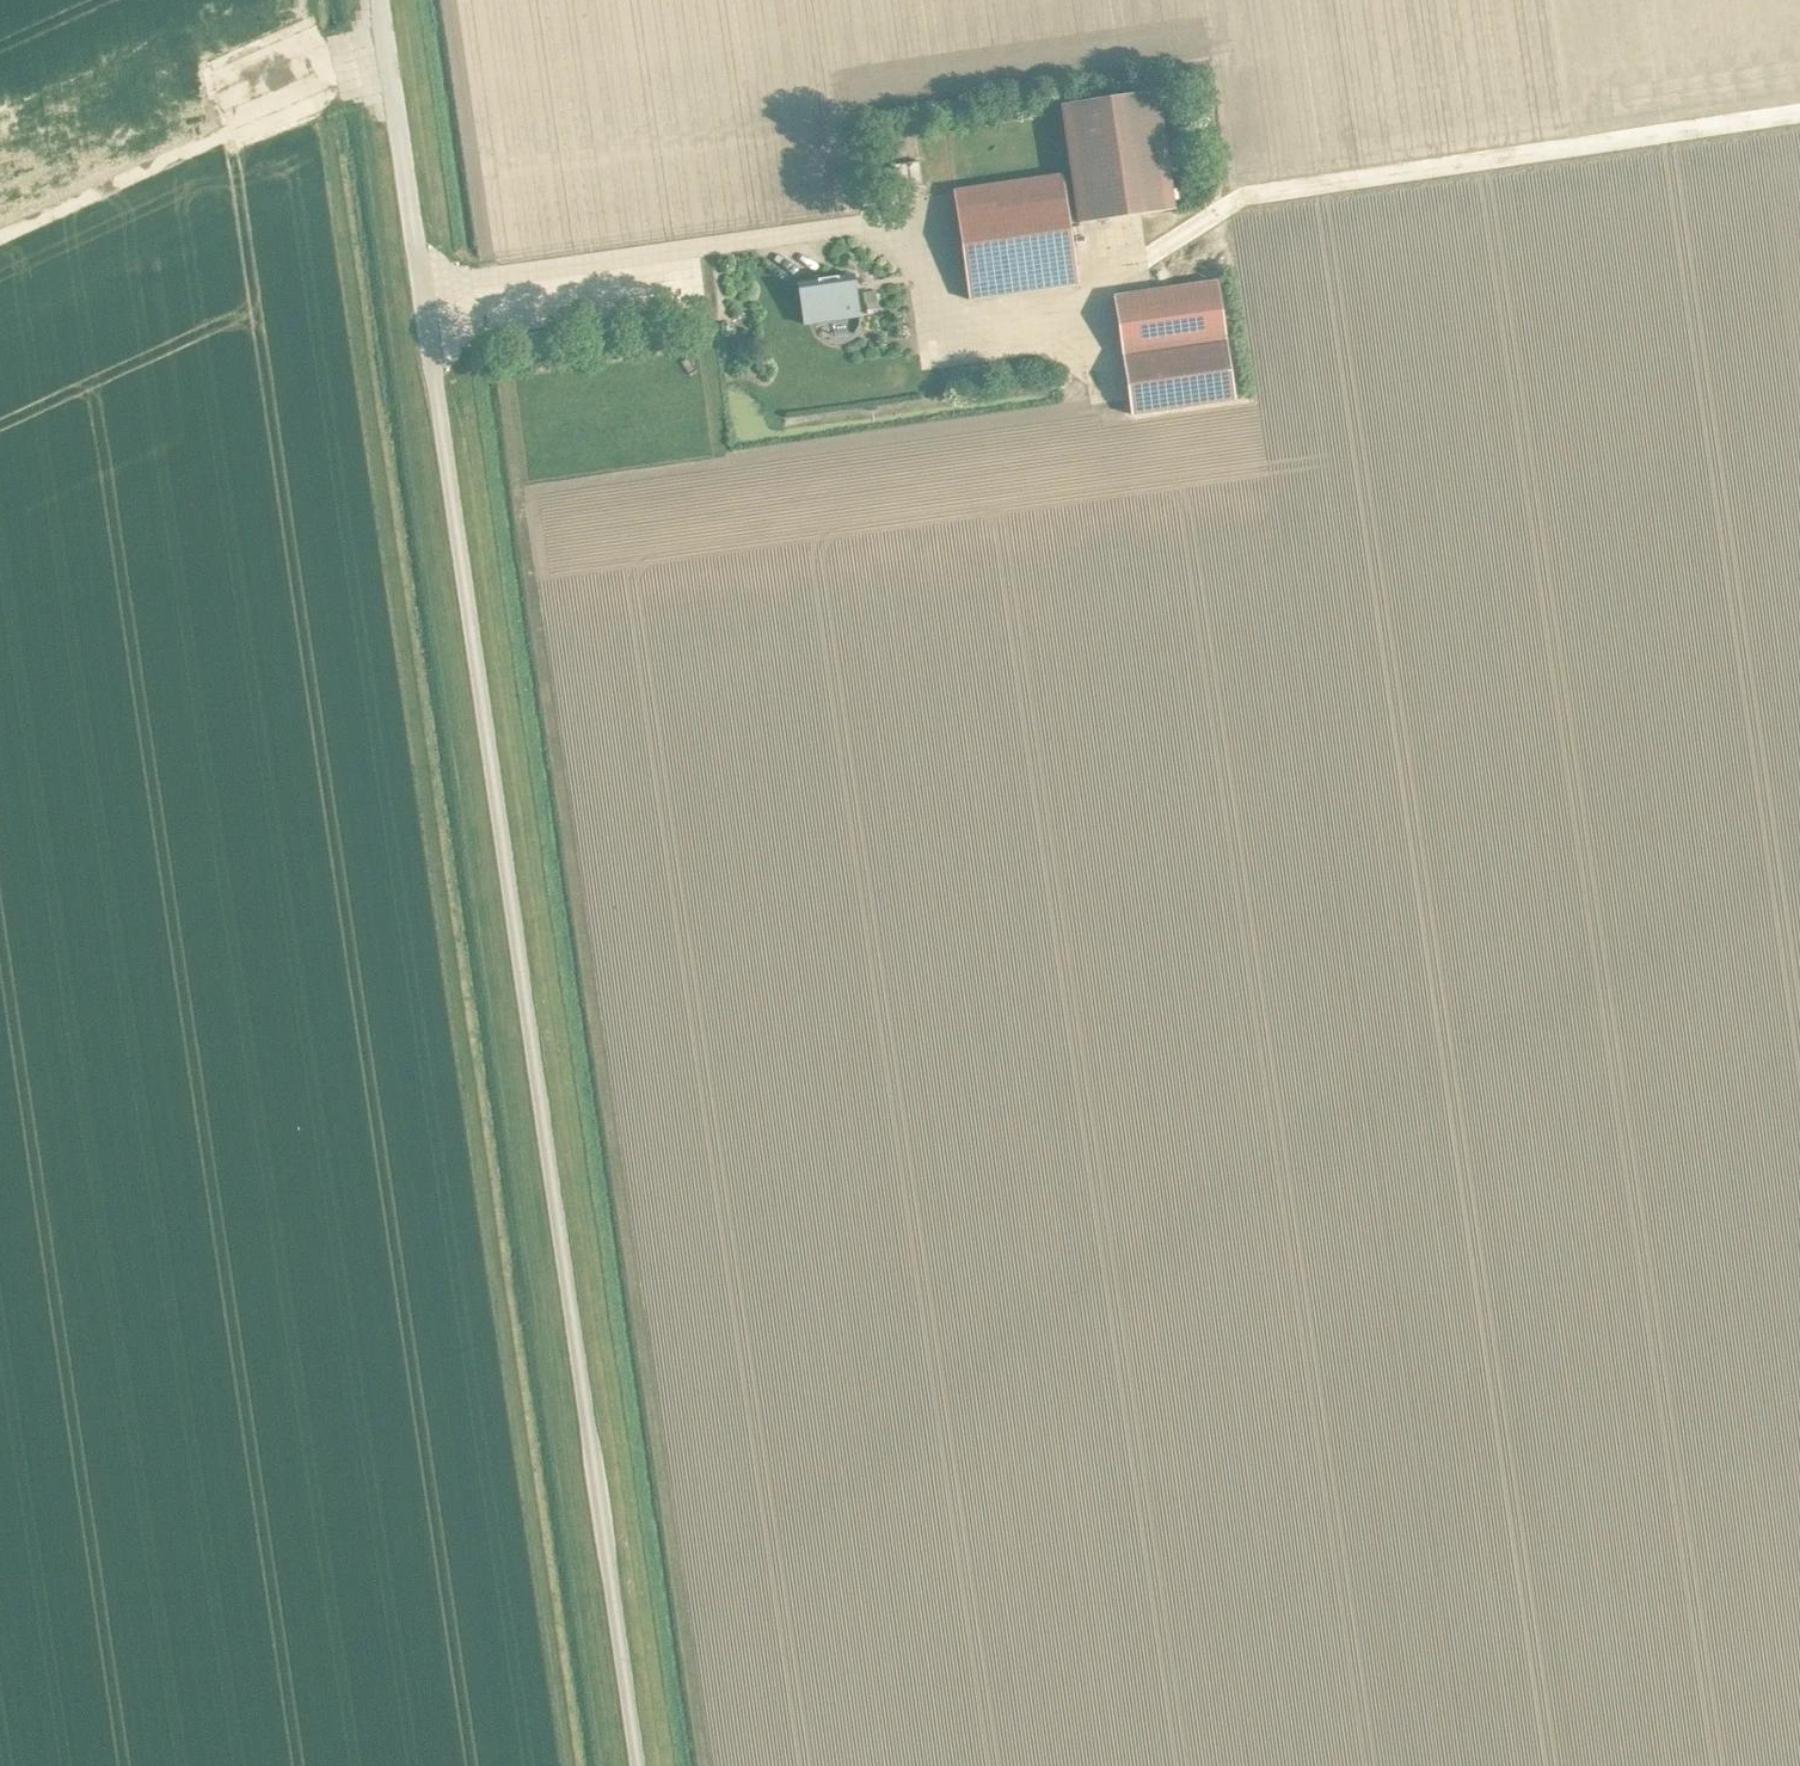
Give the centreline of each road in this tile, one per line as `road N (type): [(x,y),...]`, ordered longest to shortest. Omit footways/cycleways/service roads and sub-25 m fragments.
road 1 (unclassified): [(640,1765),(377,0)]
road 2 (track): [(385,55),(0,233)]

